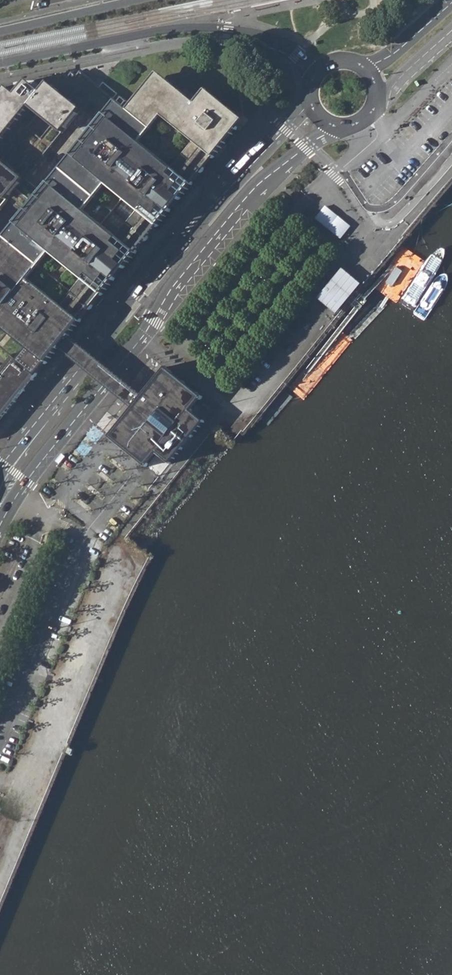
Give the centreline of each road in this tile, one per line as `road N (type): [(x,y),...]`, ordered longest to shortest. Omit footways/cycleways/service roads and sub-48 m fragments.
road 1 (primary): [(8,508),(227,230),(308,143),(345,126)]
road 2 (primary): [(312,95),(0,469)]
road 3 (primary): [(0,64),(202,31),(283,45),(320,72)]
road 4 (primary): [(135,0),(0,33)]

